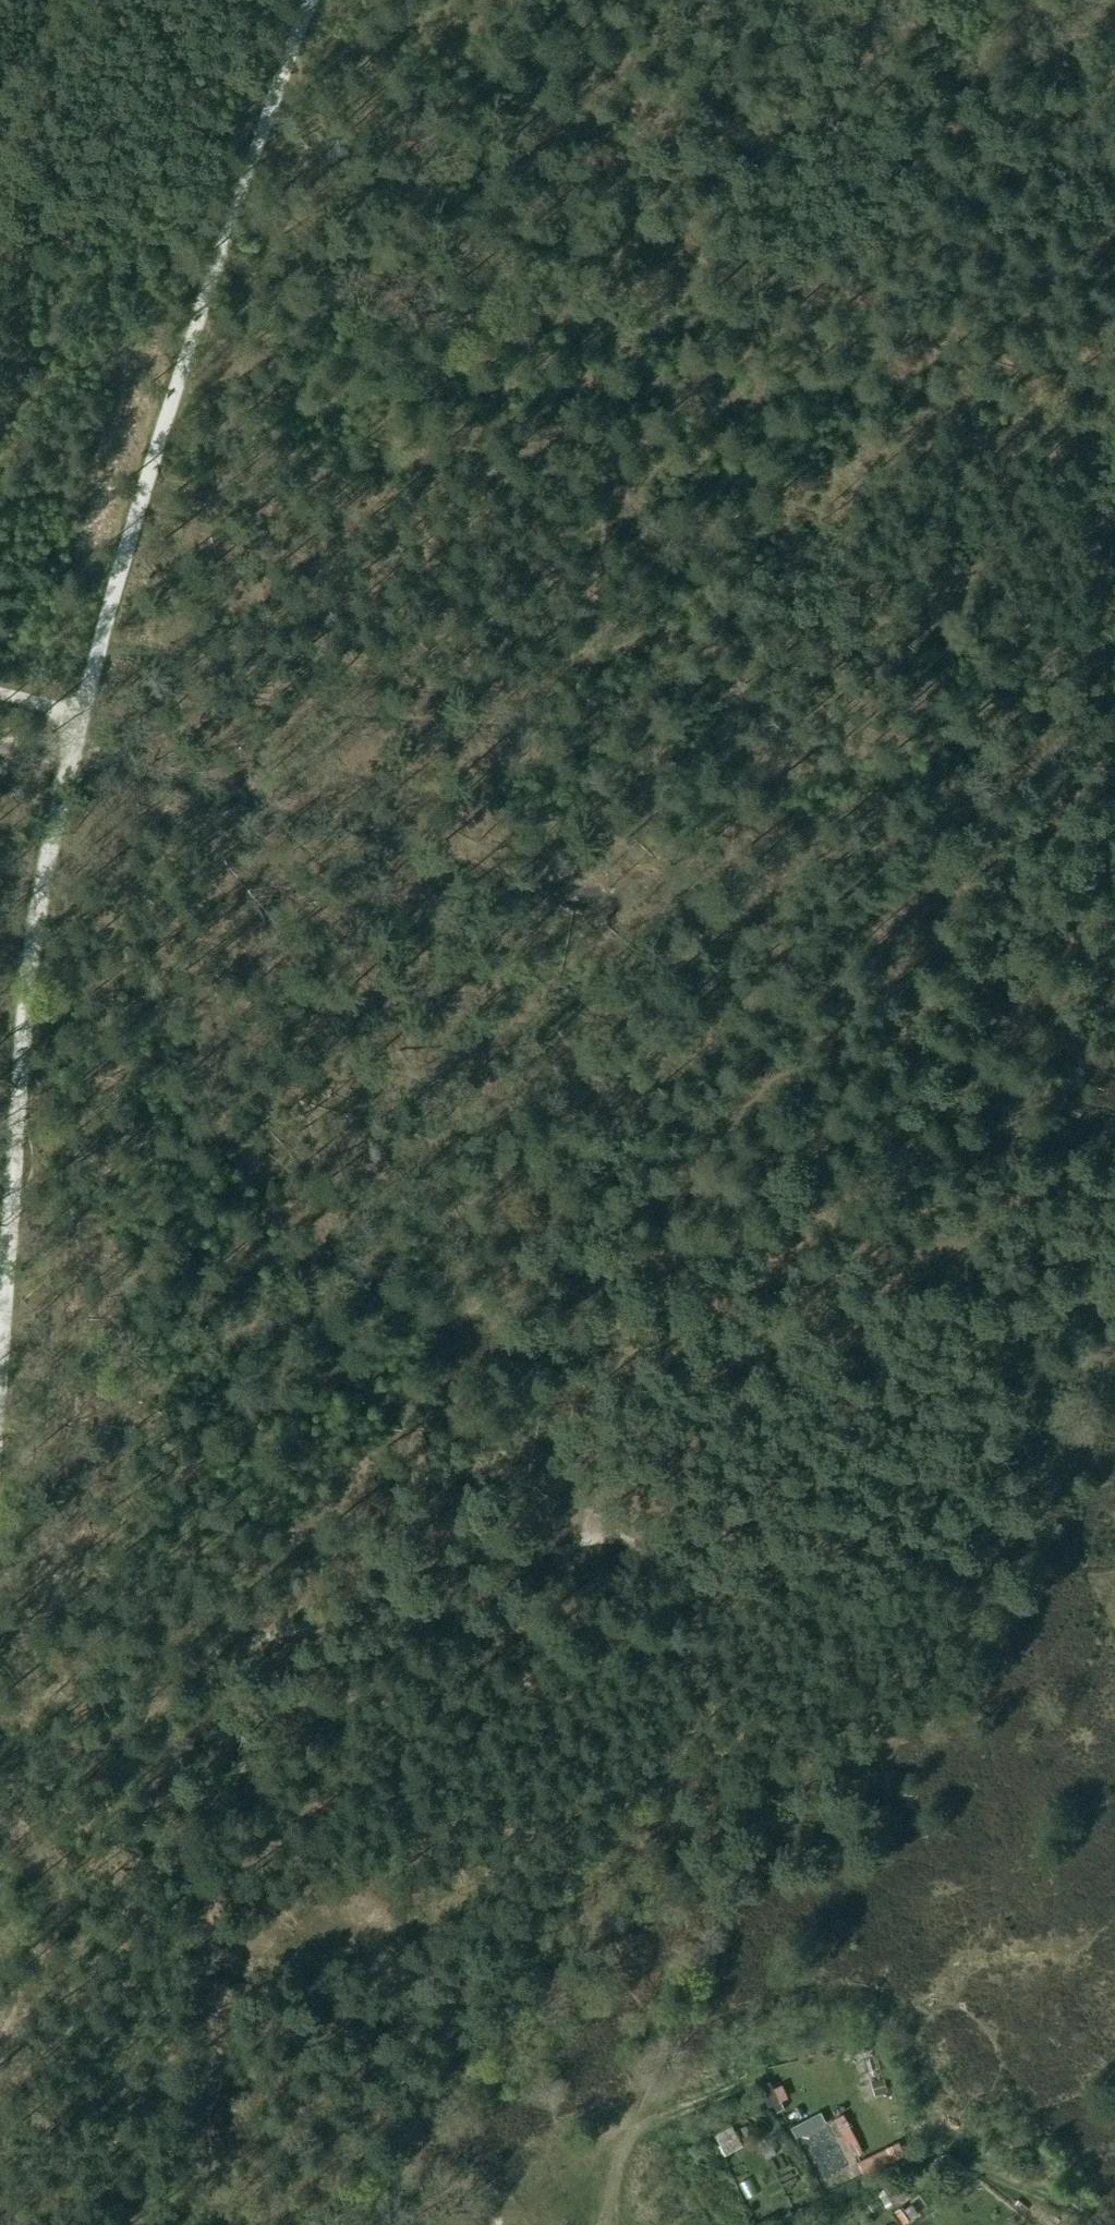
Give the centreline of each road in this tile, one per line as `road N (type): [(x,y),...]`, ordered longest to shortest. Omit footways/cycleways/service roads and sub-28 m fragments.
road 1 (track): [(1099,2224),(974,2154),(961,2136)]

